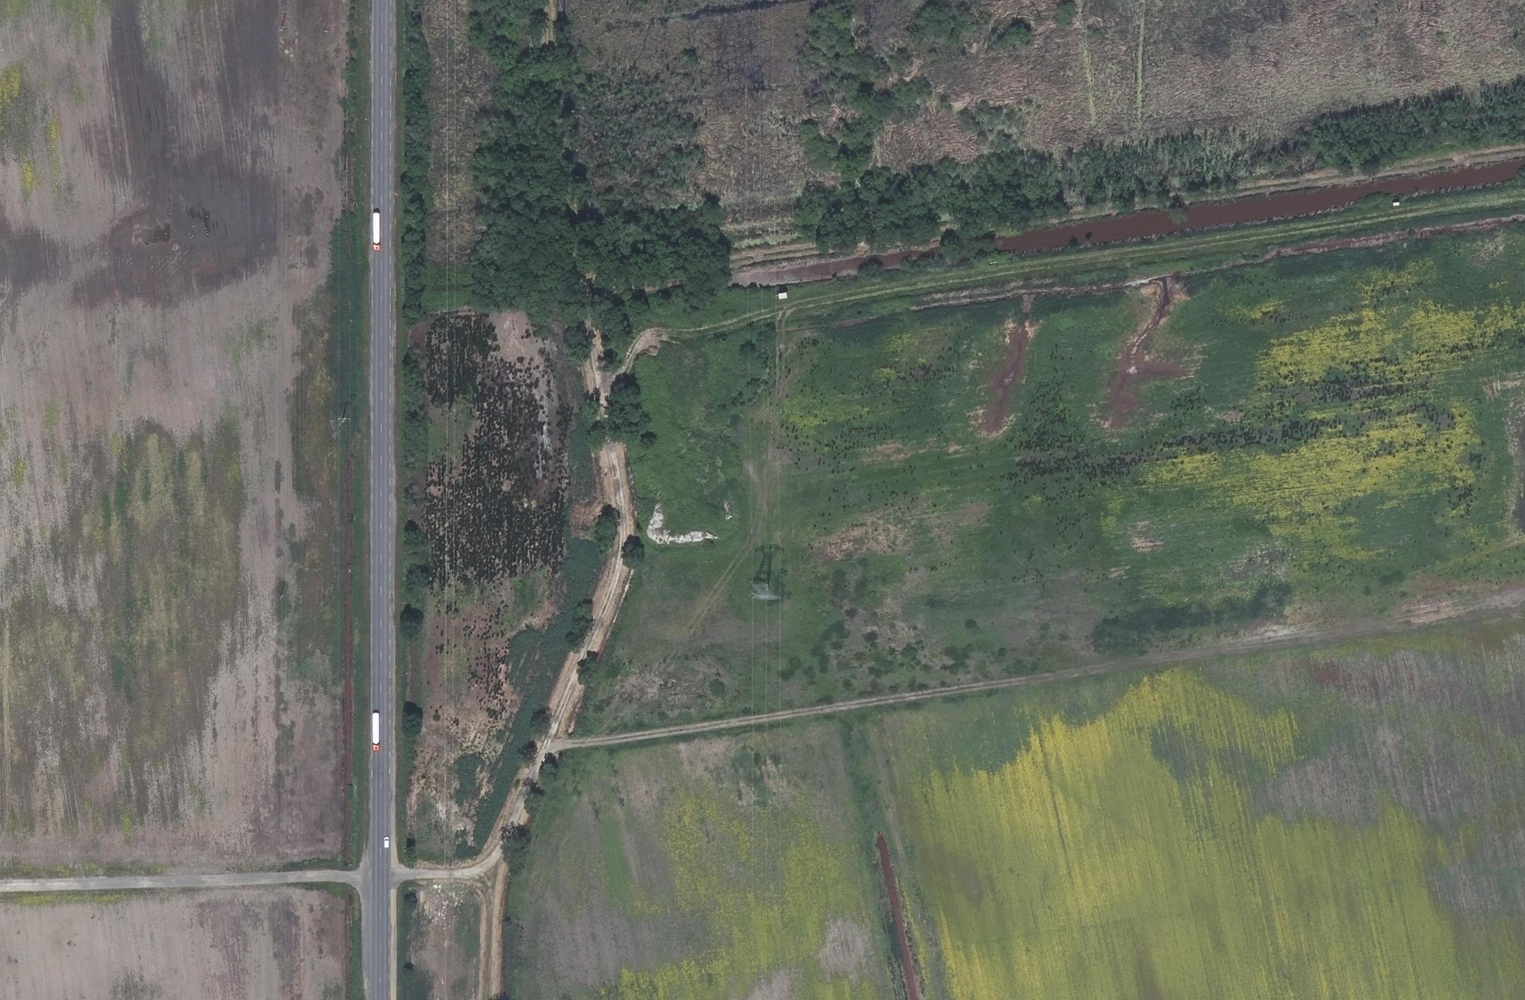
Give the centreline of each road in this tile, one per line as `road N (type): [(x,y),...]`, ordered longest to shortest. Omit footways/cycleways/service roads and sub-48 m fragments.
road 1 (track): [(0,888),(500,872),(544,751),(1524,618)]
road 2 (secondary): [(385,0),(386,999)]

